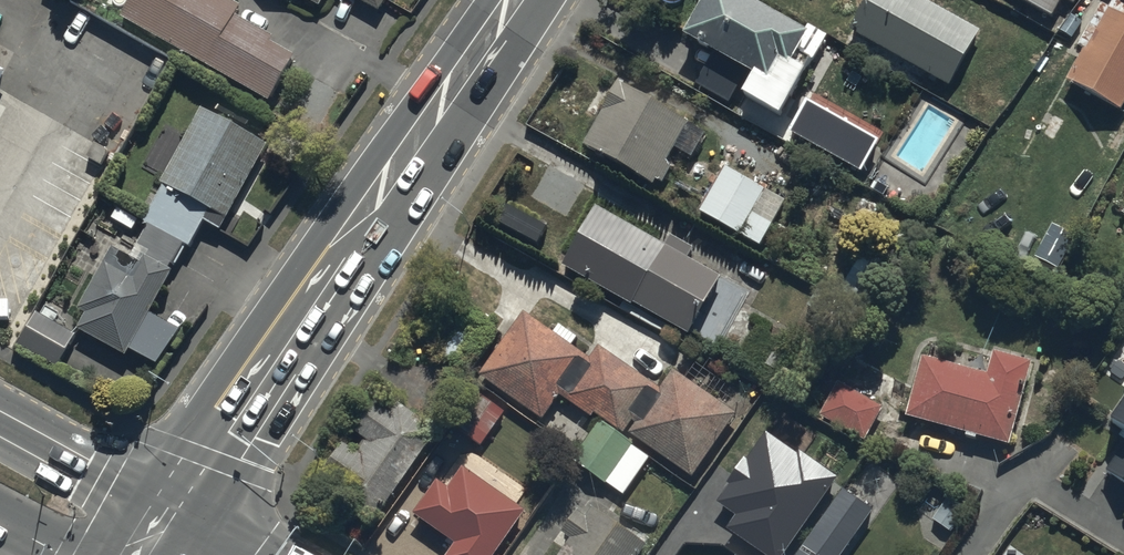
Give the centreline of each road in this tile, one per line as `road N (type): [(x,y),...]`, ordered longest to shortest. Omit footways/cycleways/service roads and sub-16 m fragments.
road 1 (secondary): [(529,0),(176,513)]
road 2 (secondary): [(0,417),(176,513)]

